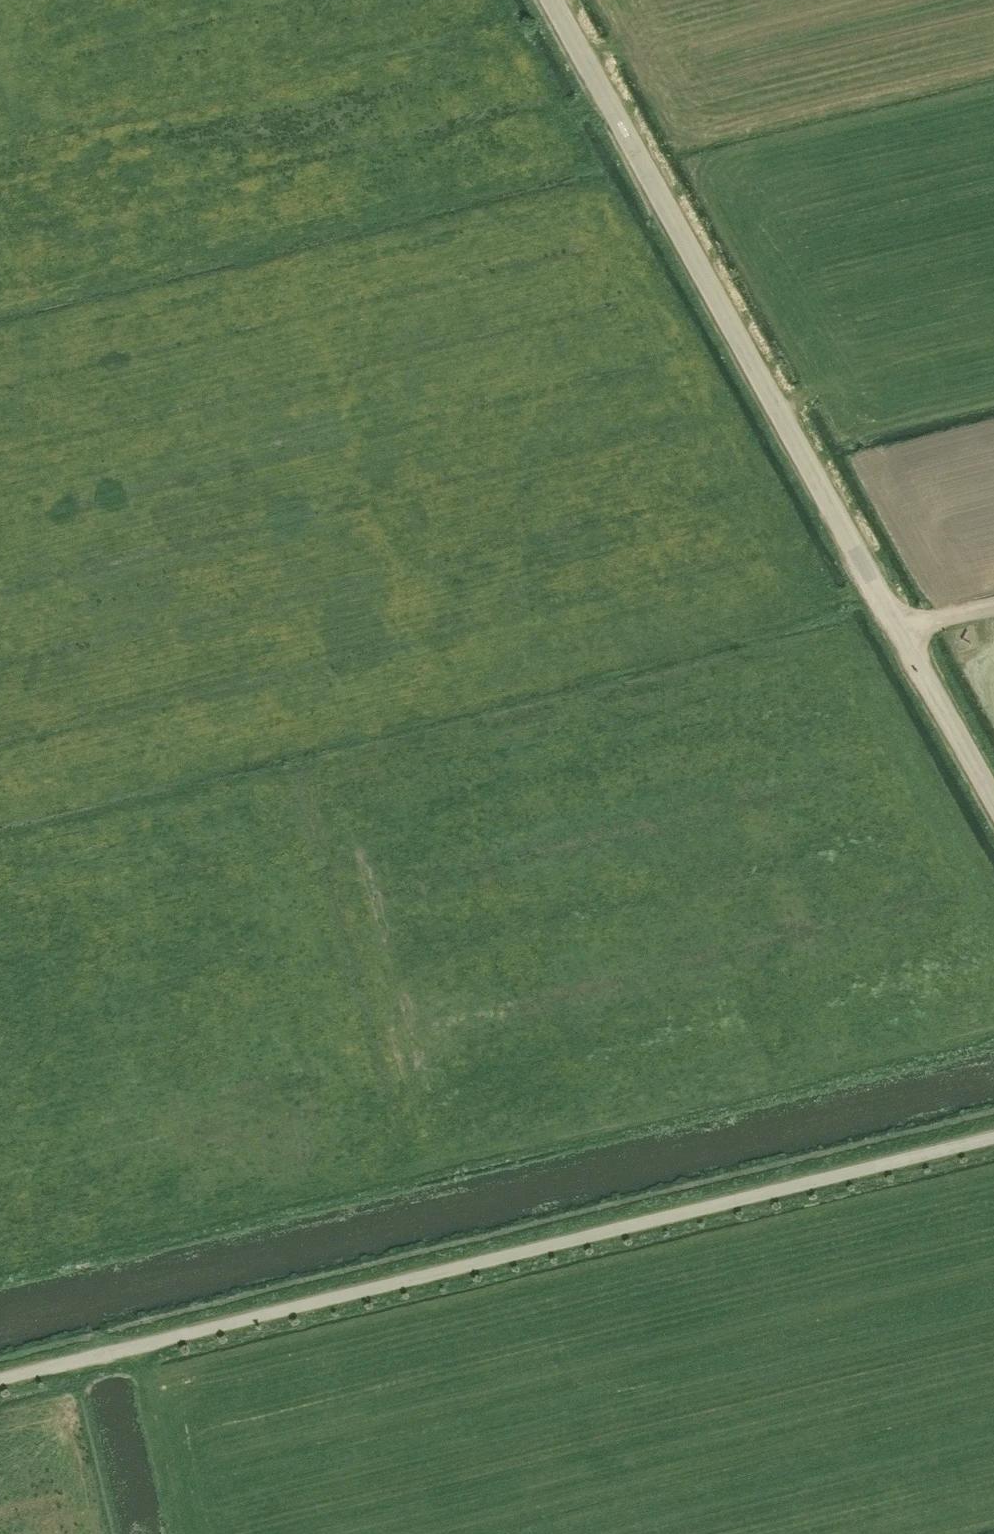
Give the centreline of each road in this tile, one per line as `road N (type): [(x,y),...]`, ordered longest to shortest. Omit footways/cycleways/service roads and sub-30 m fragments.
road 1 (unclassified): [(0,1377),(993,1135)]
road 2 (unclassified): [(993,800),(553,0)]

